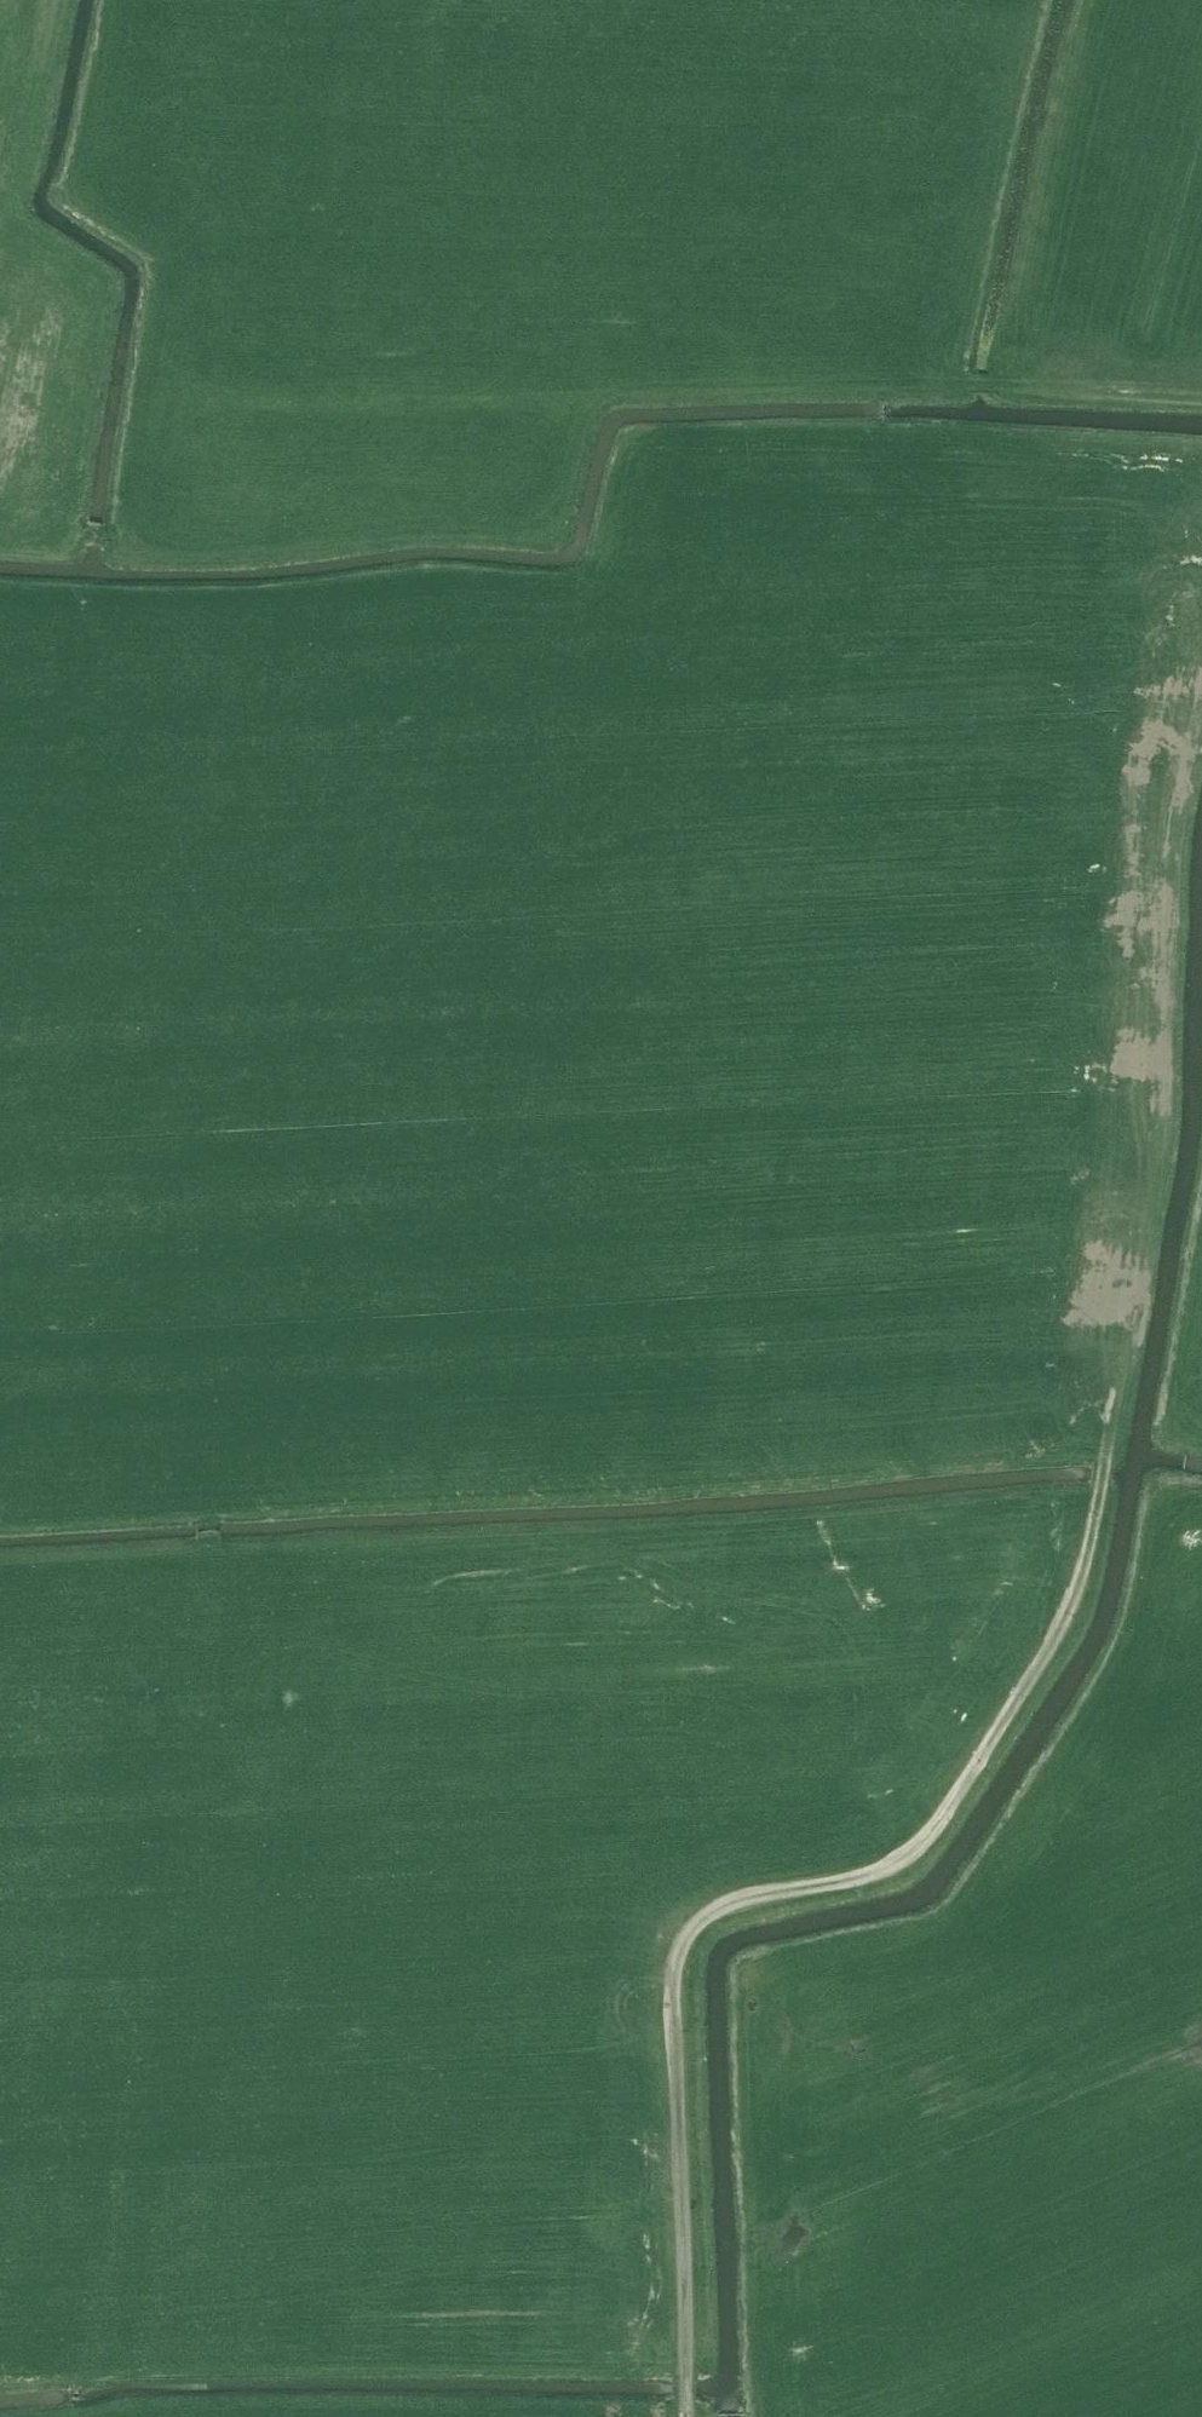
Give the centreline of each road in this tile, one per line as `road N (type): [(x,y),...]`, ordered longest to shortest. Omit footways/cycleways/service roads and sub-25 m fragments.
road 1 (track): [(686,2416),(676,1950),(707,1914),(892,1870),(923,1843),(1065,1626),(1085,1564),(1143,1239)]

